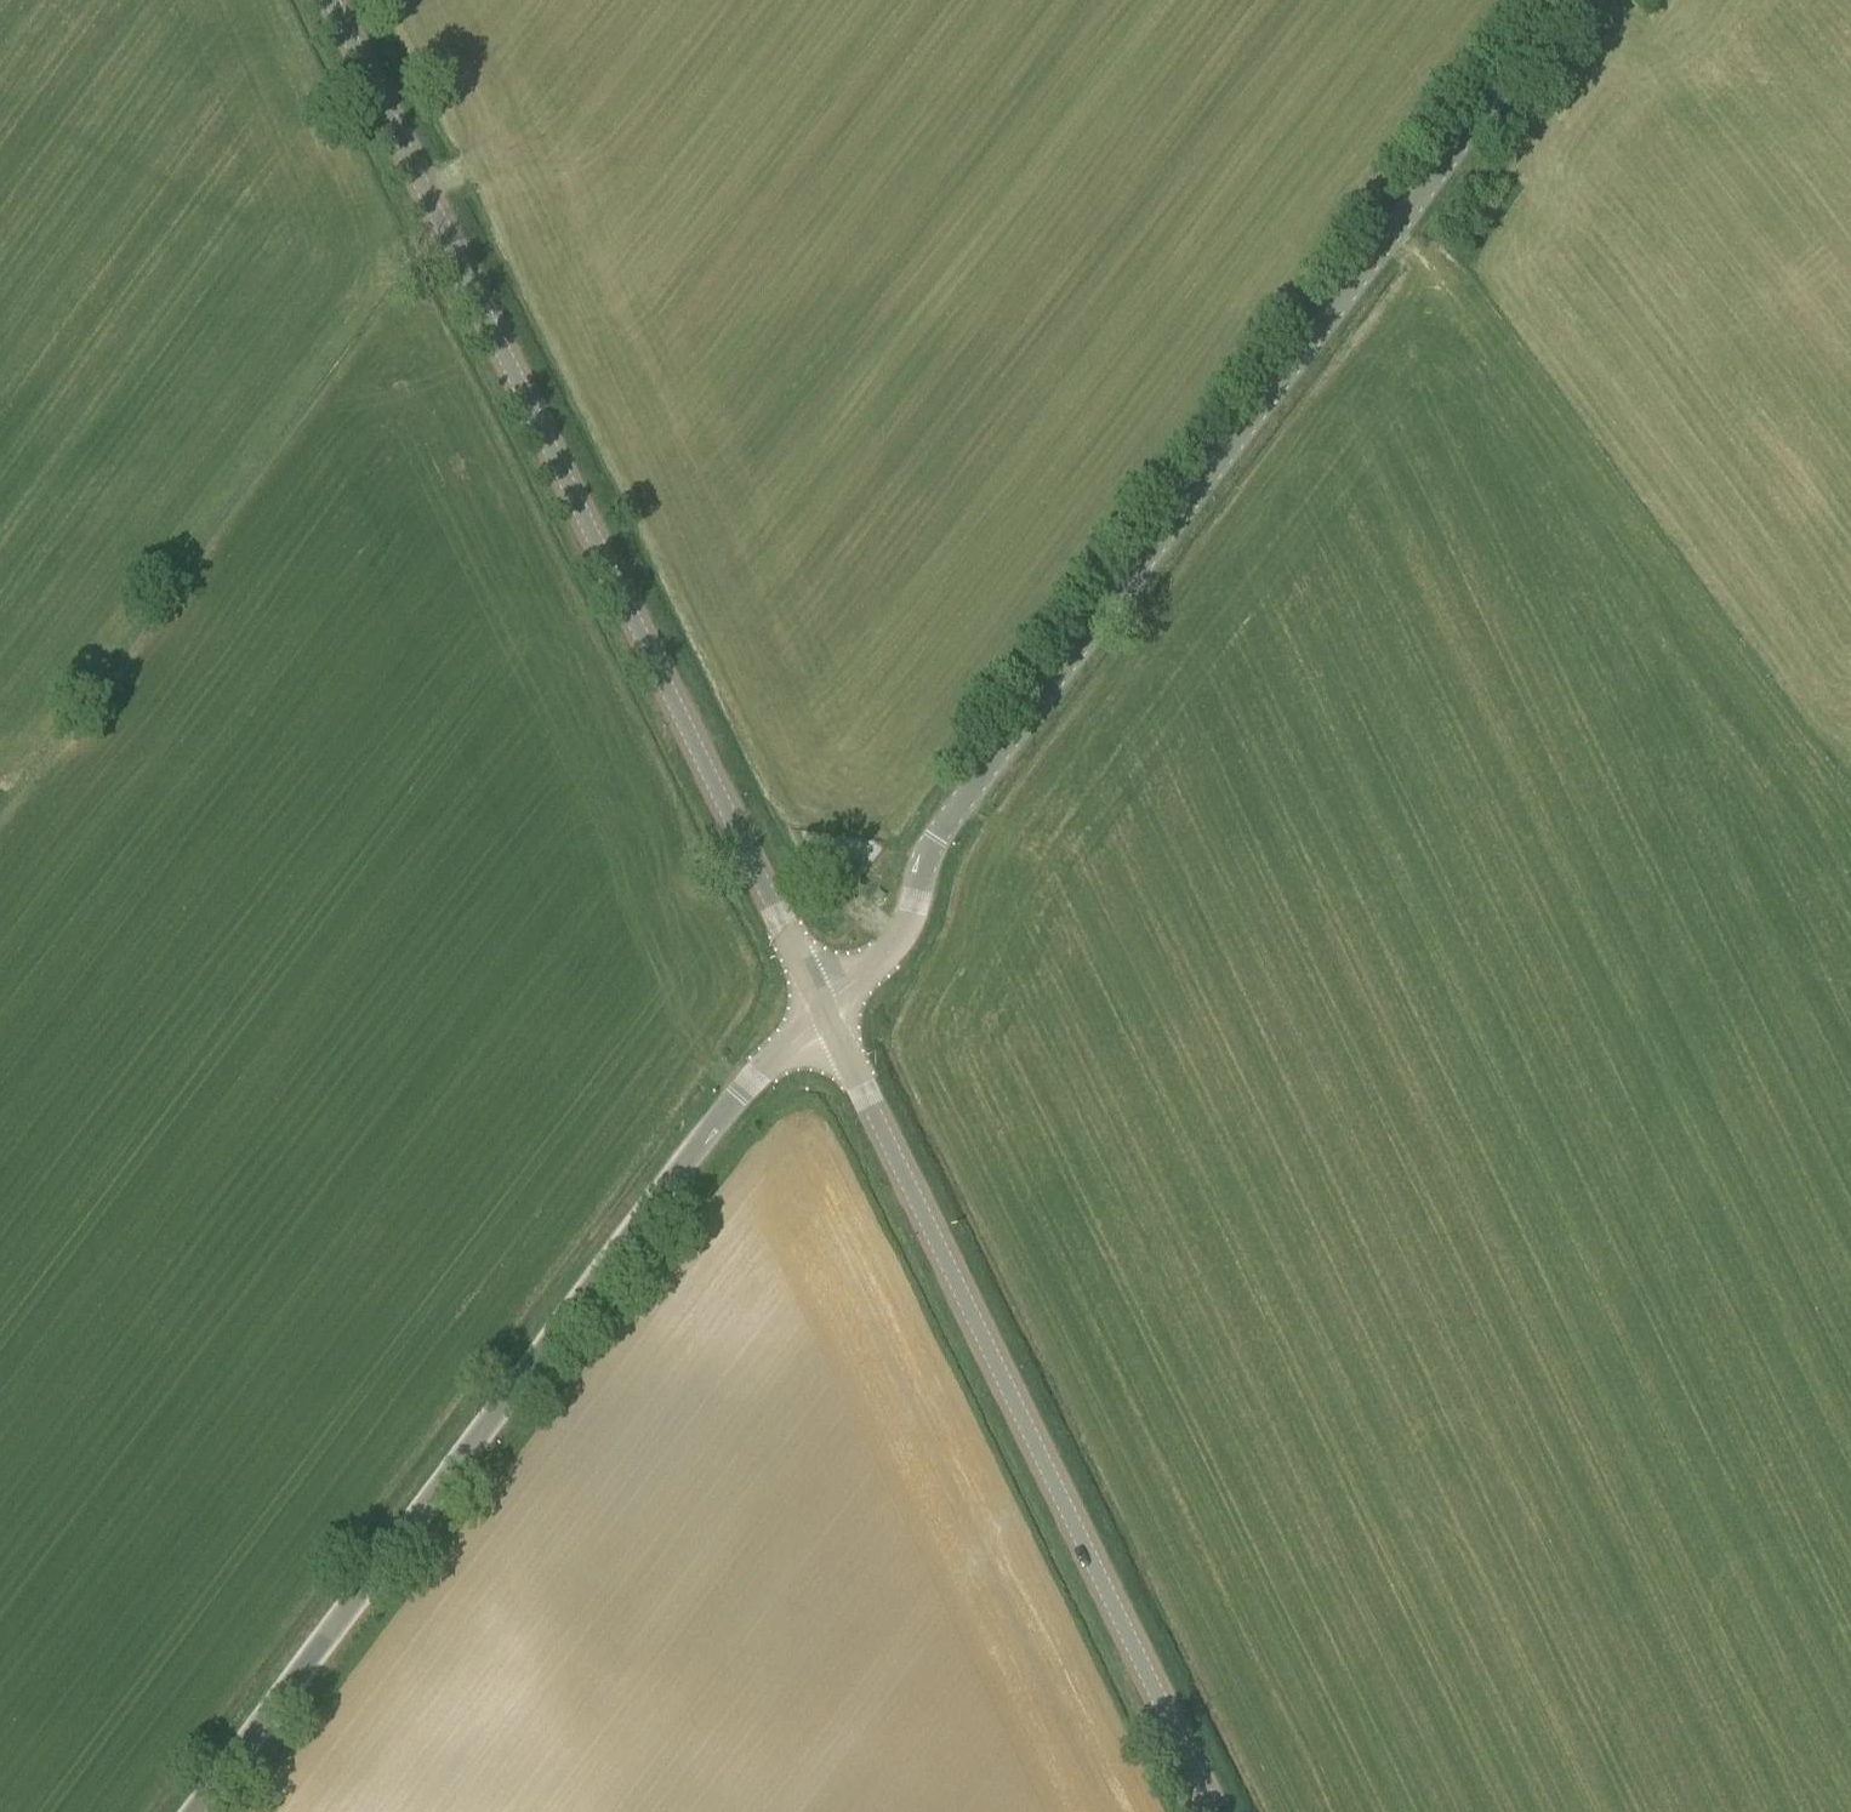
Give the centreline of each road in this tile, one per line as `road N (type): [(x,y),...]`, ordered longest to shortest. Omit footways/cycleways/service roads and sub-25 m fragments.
road 1 (unclassified): [(825,1011),(885,960),(904,933),(938,842),(1573,0)]
road 2 (secondary): [(825,1011),(330,0)]
road 3 (unclassified): [(198,1811),(740,1096),(825,1011)]
road 4 (secondary): [(1214,1811),(825,1011)]

